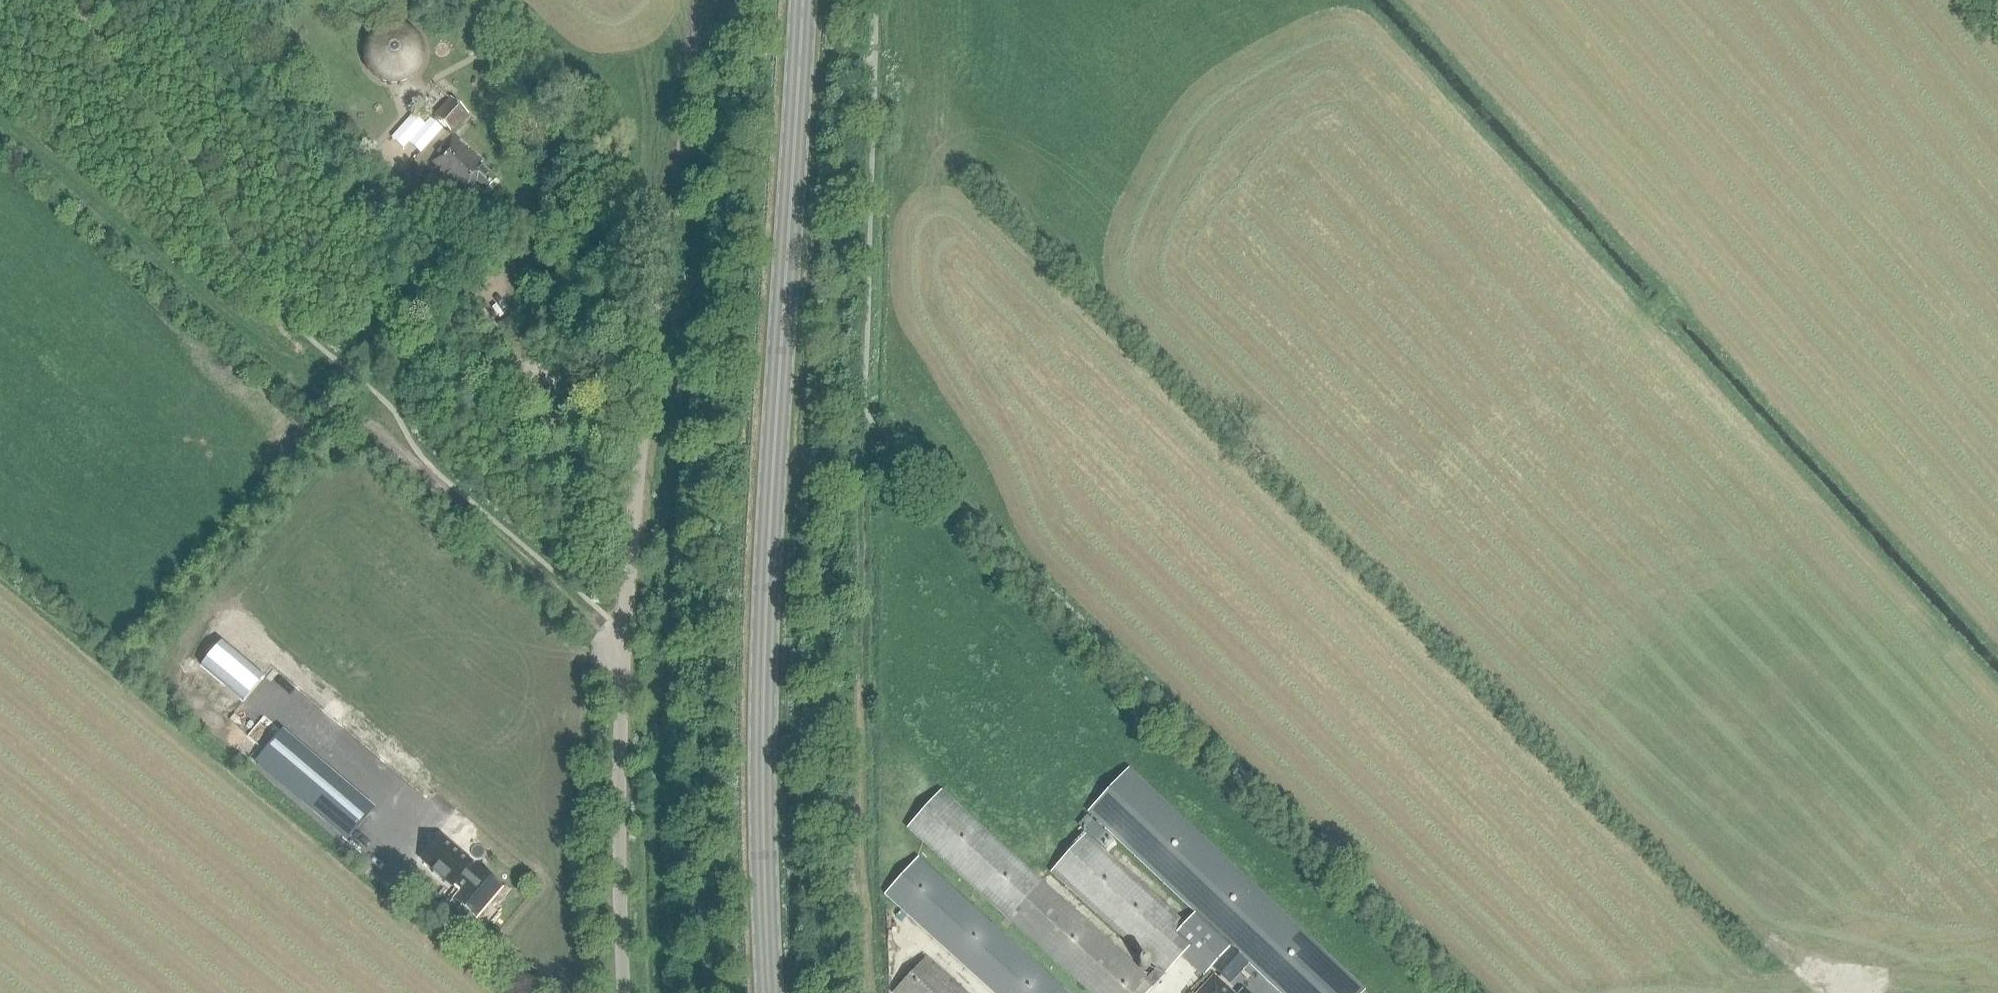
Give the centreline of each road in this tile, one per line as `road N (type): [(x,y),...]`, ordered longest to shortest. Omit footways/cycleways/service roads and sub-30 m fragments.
road 1 (primary): [(769,992),(766,737),(780,309),(802,0)]
road 2 (unclassified): [(626,992),(620,631),(662,235)]
road 3 (track): [(534,992),(411,893),(396,867)]

